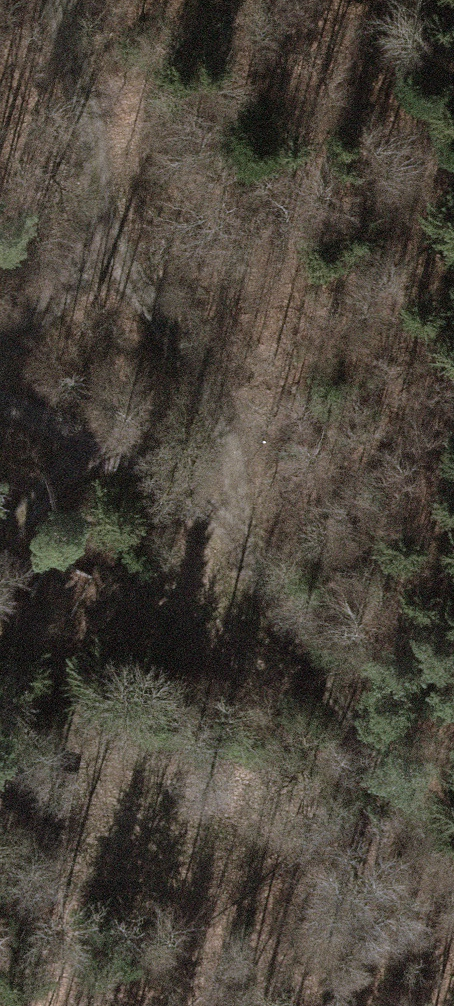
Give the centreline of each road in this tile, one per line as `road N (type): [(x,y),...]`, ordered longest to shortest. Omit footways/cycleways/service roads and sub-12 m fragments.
road 1 (track): [(453,903),(102,211),(64,0)]
road 2 (track): [(0,415),(256,519)]
road 3 (track): [(0,350),(19,340),(67,278),(102,211)]
road 4 (track): [(95,454),(27,495),(0,530)]

